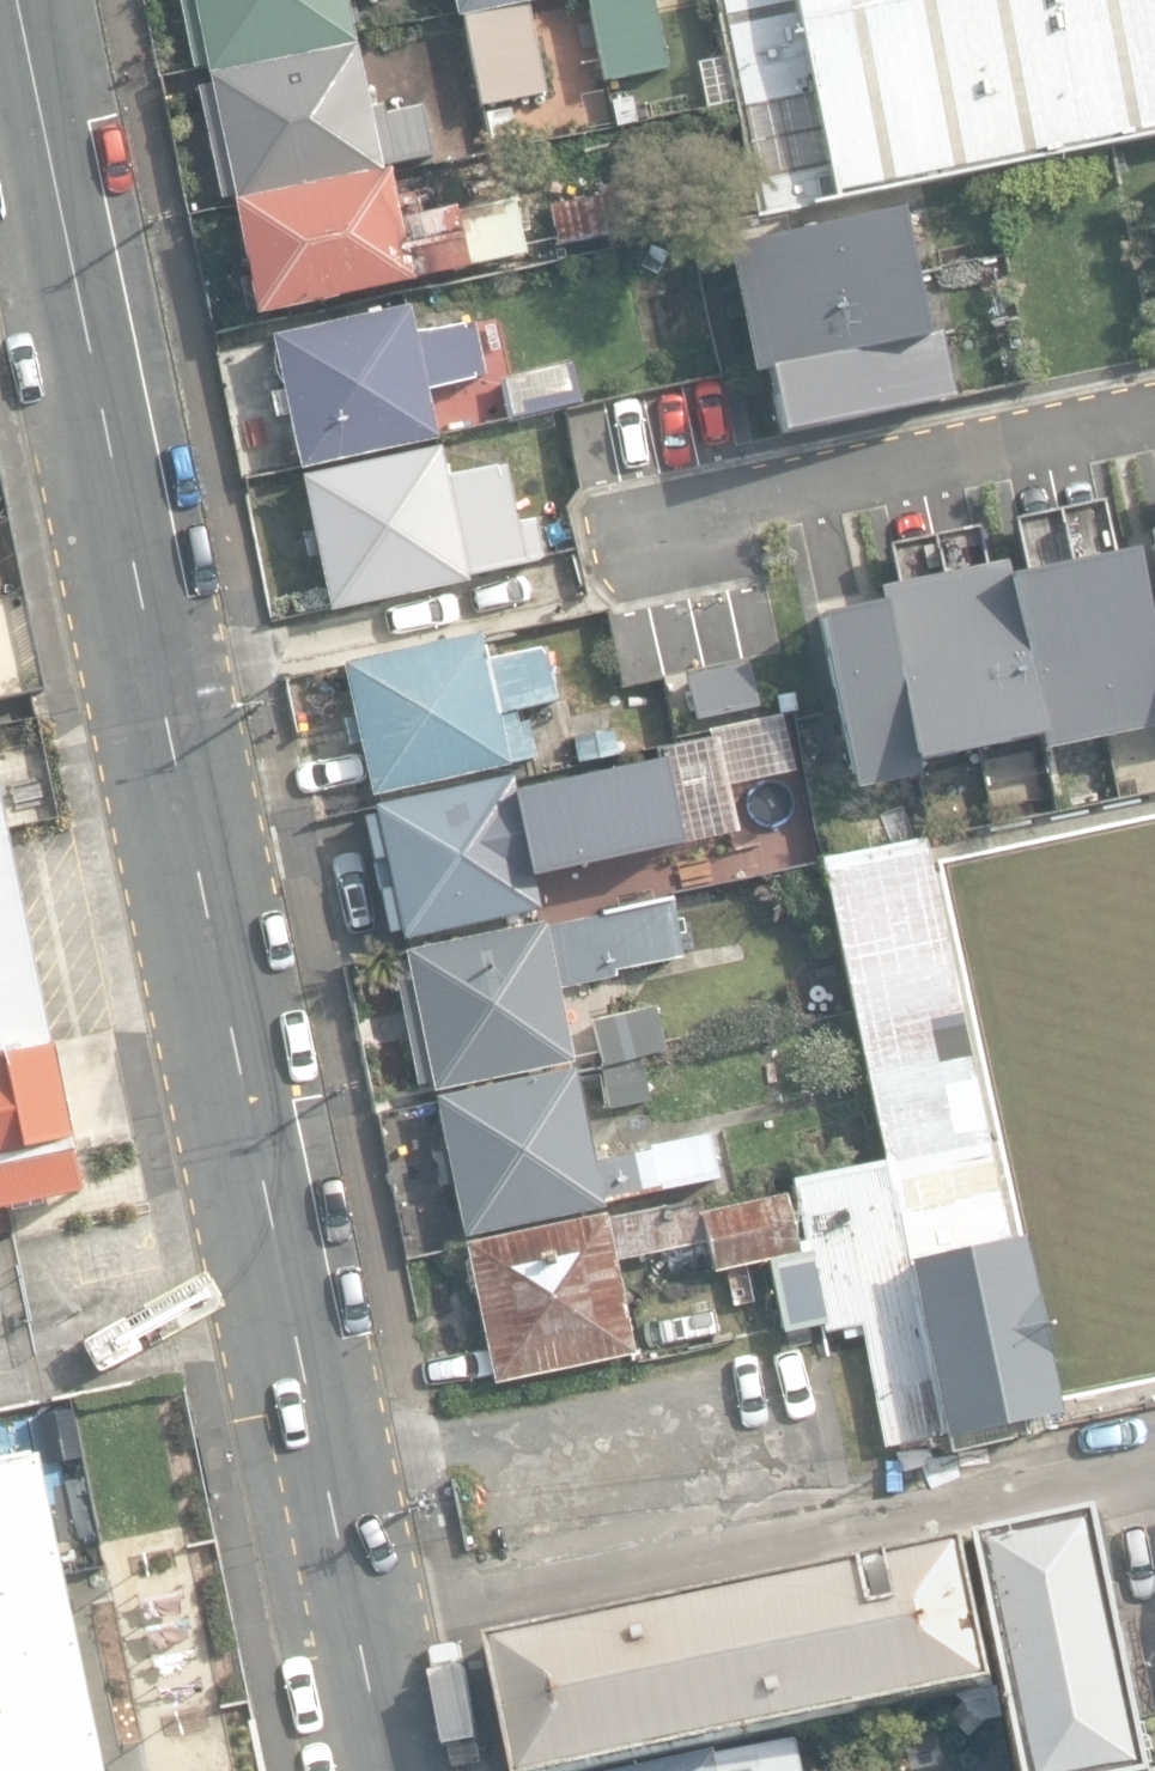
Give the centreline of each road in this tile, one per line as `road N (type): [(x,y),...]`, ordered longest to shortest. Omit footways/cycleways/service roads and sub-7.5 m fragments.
road 1 (tertiary): [(389,1770),(19,0)]
road 2 (residential): [(1154,449),(664,556)]

